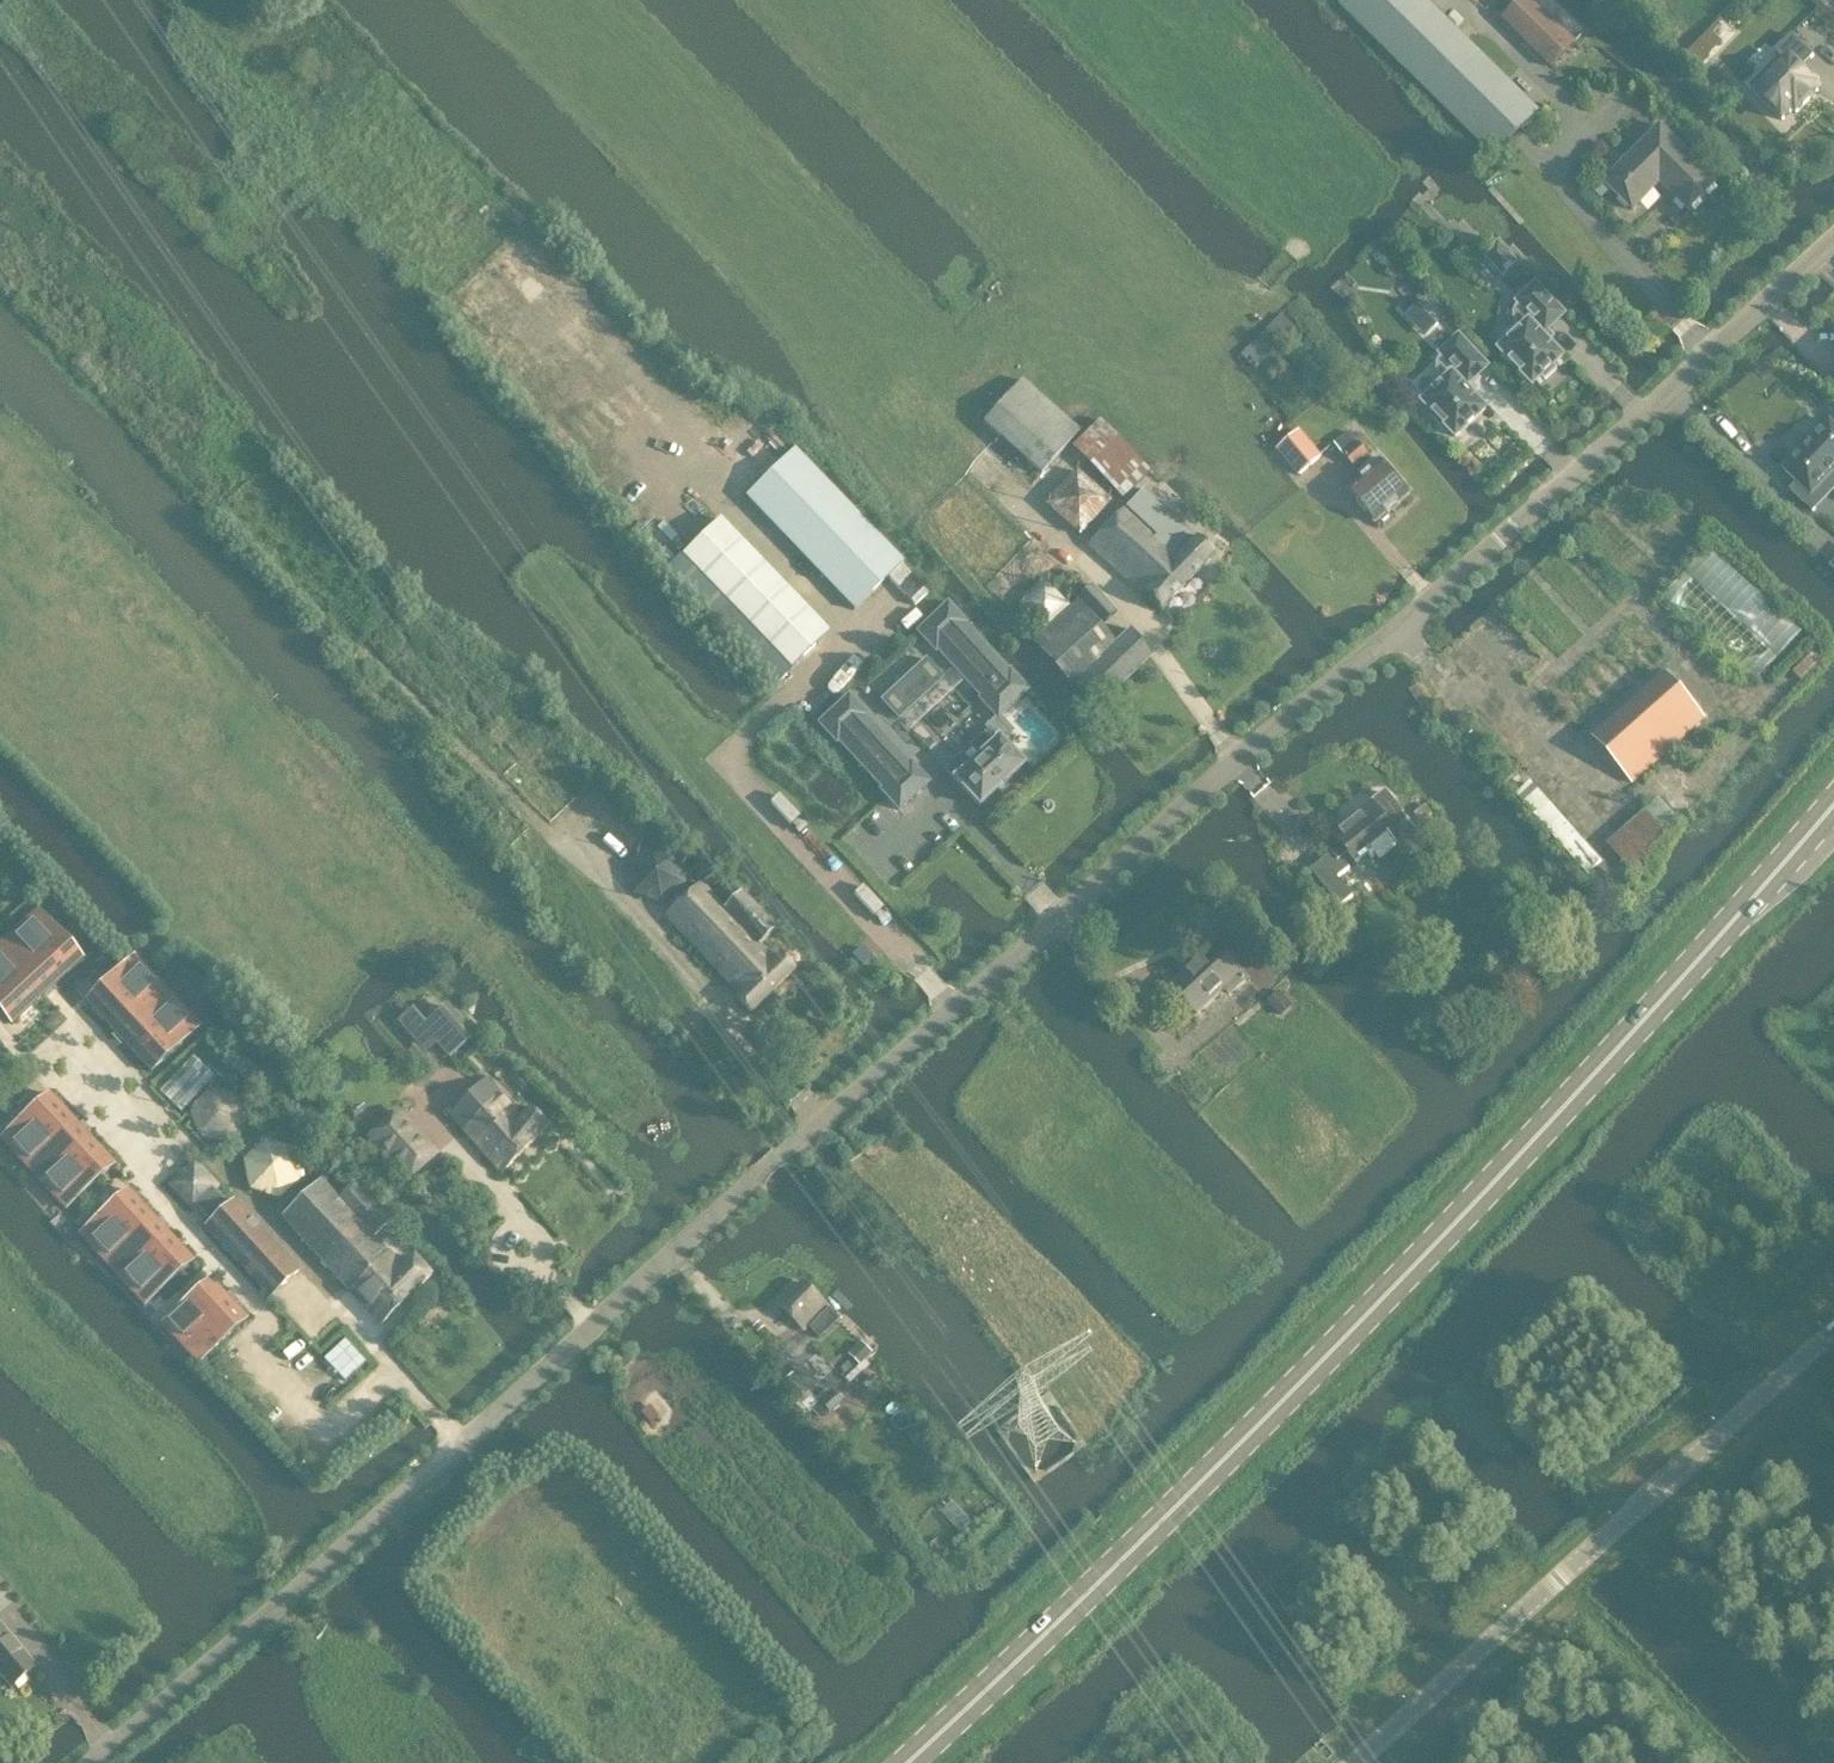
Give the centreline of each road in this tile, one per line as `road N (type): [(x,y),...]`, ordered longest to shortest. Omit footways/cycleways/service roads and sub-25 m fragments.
road 1 (unclassified): [(96,1762),(302,1590),(776,1159),(1833,243)]
road 2 (primary): [(908,1762),(1268,1417),(1668,995),(1833,802)]
road 3 (unclassified): [(1833,1333),(1355,1762)]

